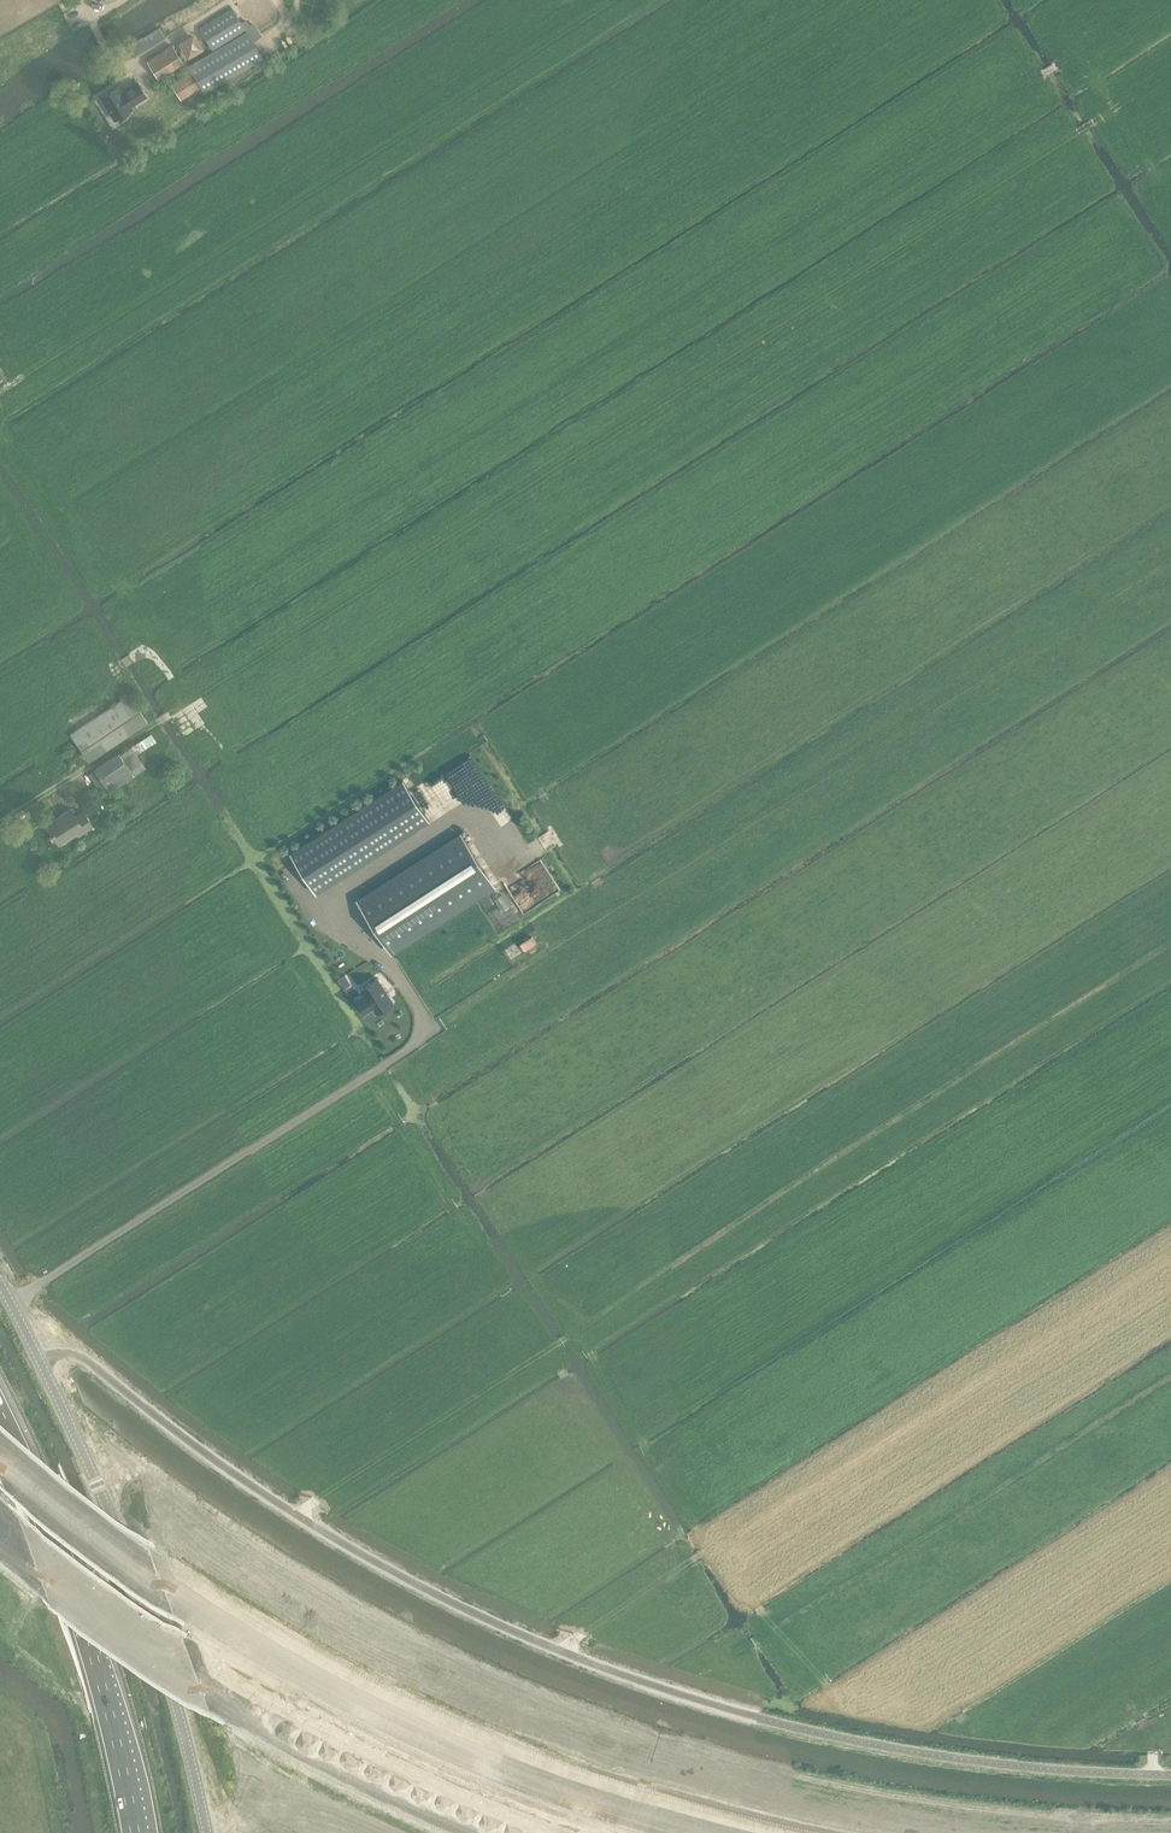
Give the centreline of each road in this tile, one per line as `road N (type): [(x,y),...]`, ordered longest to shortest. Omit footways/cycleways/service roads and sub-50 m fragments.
road 1 (track): [(301,1520),(337,1483),(1170,937)]
road 2 (track): [(434,1030),(590,922),(1170,559)]
road 3 (motorway): [(667,1832),(505,1776),(308,1679),(167,1594),(0,1459)]
road 4 (tertiary): [(207,1832),(156,1635),(57,1393),(0,1284)]
road 5 (motorway): [(0,1546),(257,1723),(485,1832)]
road 6 (motorway): [(137,1832),(75,1604),(0,1417)]

